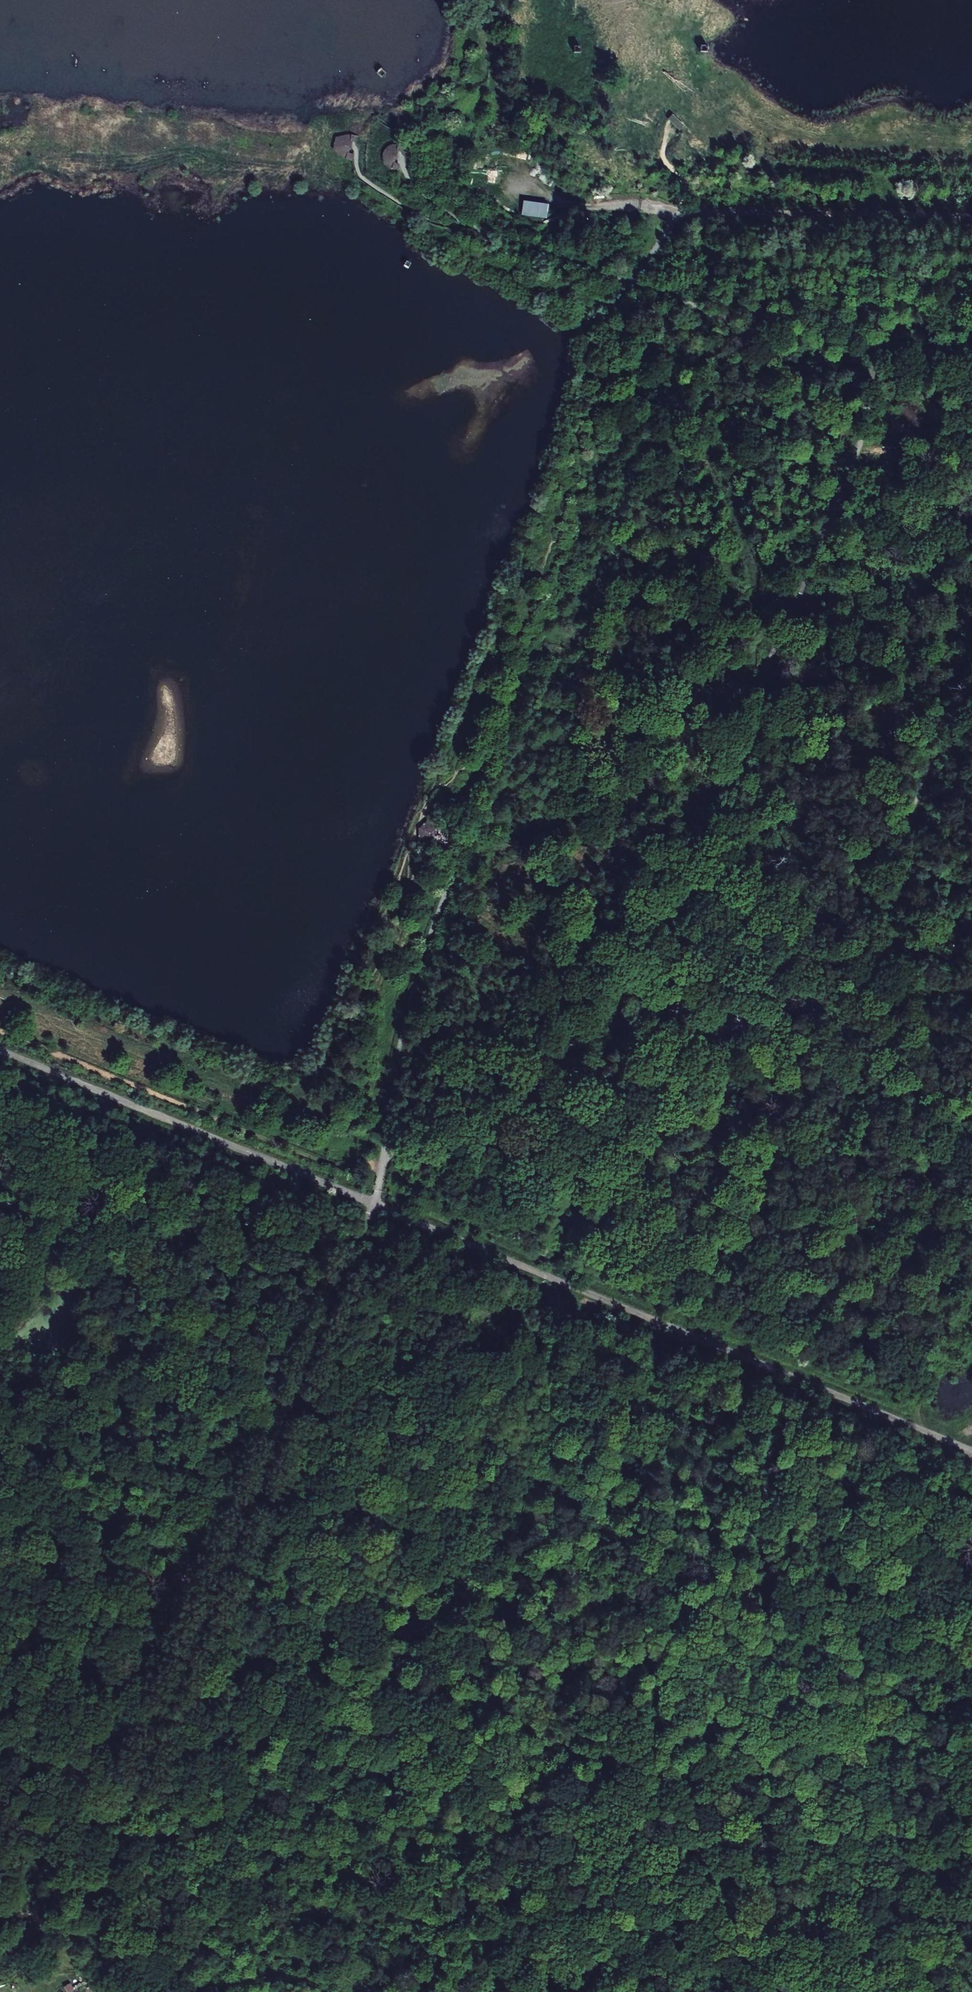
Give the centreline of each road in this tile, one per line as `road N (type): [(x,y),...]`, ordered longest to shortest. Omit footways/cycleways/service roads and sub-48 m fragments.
road 1 (track): [(216,1649),(111,1848),(0,1953)]
road 2 (track): [(971,215),(666,204)]

